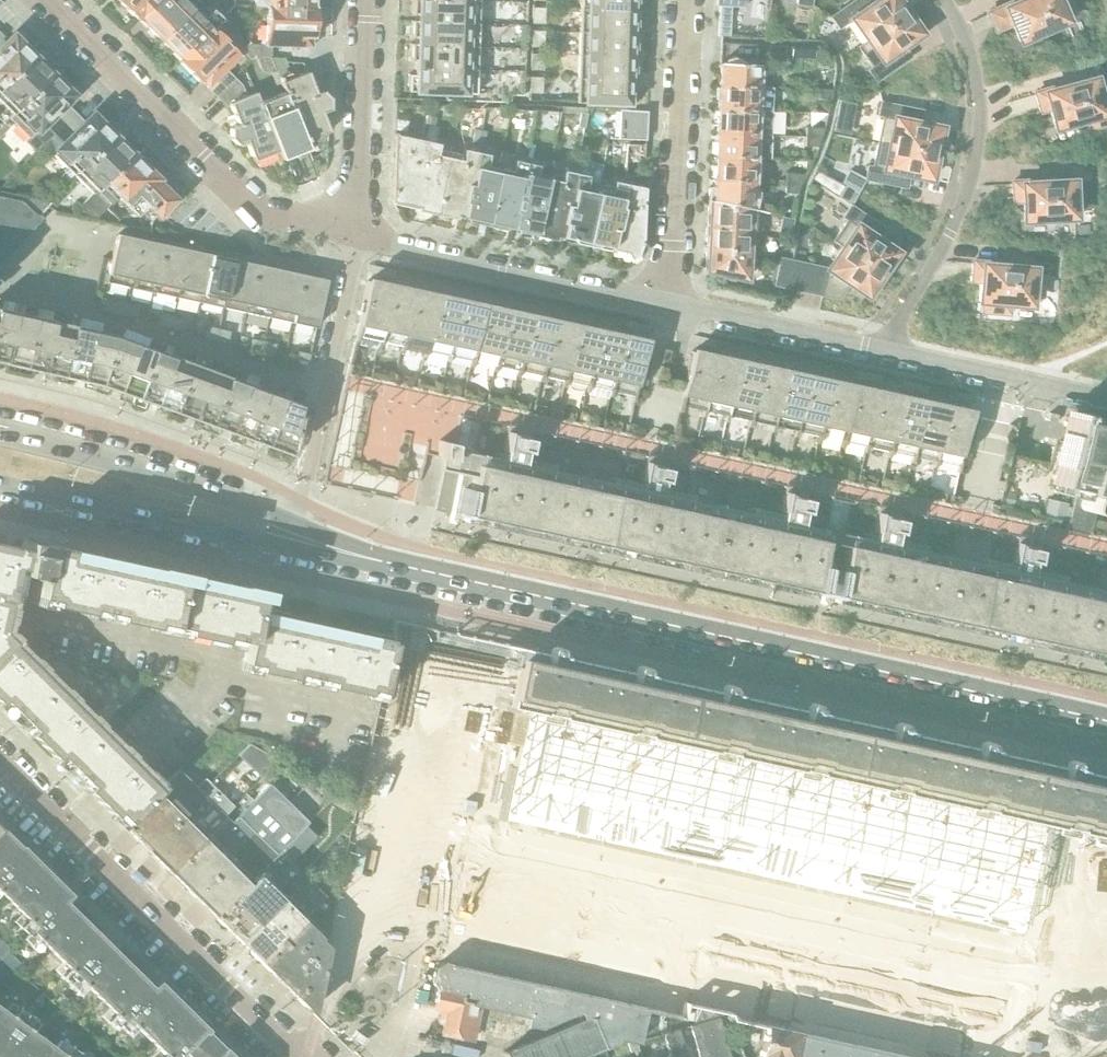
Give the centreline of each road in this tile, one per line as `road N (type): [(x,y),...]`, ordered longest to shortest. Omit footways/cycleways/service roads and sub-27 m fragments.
road 1 (secondary): [(1106,722),(377,561)]
road 2 (residential): [(297,1056),(0,761)]
road 3 (residential): [(46,0),(240,195),(281,222),(358,241)]
road 4 (residential): [(888,353),(942,246),(971,169),(982,107),(972,47),(944,0)]
road 5 (residential): [(358,241),(669,307)]
road 6 (residential): [(669,307),(687,0)]
road 7 (secondary): [(287,520),(168,474),(0,431)]
road 8 (residential): [(358,241),(302,501),(287,520)]
road 9 (secondary): [(0,484),(272,542)]
road 10 (residential): [(358,241),(367,0)]
road 11 (residential): [(669,307),(888,353)]
road 12 (residential): [(888,353),(1106,398)]

